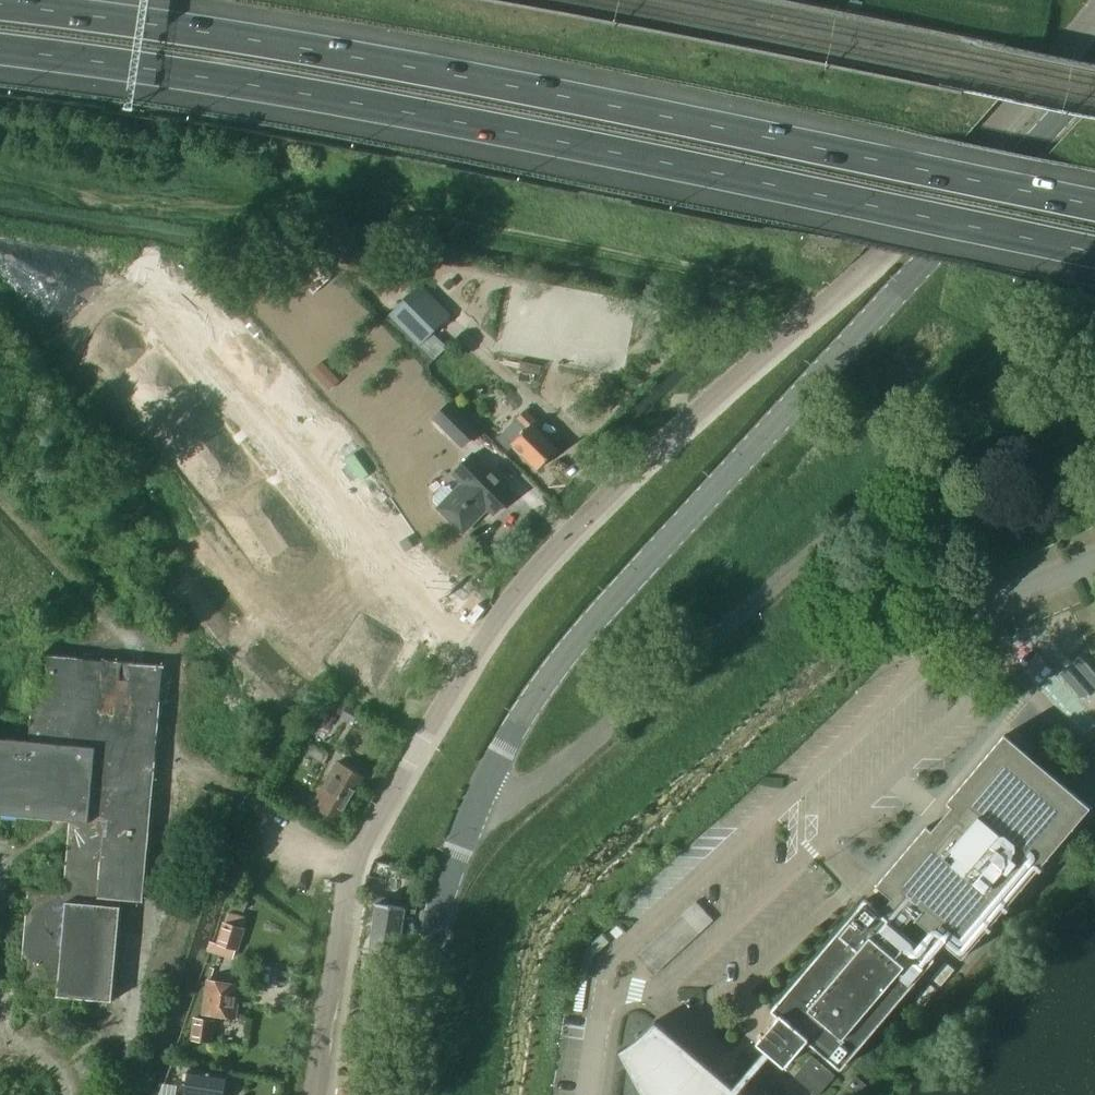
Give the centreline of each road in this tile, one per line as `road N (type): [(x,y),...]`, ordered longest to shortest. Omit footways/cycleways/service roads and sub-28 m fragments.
road 1 (motorway): [(0,49),(389,109),(1094,252)]
road 2 (motorway): [(1094,205),(393,62),(0,4)]
road 3 (secondary): [(476,800),(543,682),(591,624),(1094,81)]
road 4 (unclassified): [(478,648),(565,538),(715,395),(865,268),(1094,17)]
road 5 (unclassified): [(476,800),(498,804),(530,791),(859,520),(877,525),(969,617),(1094,756)]
road 6 (unclassified): [(316,1094),(353,876),(478,648)]
road 7 (secondary): [(402,1094),(421,973),(476,800)]
road 8 (unclassified): [(478,648),(437,619),(385,546)]

